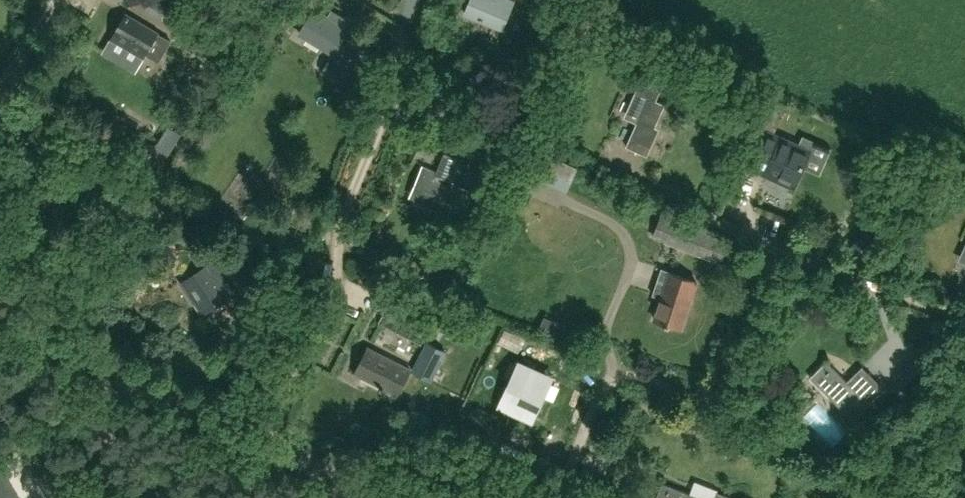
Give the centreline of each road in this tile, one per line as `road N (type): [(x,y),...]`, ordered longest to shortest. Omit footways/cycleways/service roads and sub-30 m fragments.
road 1 (track): [(562,497),(598,402),(616,382),(649,381),(703,400),(723,391),(780,251),(964,319)]
road 2 (unclassified): [(384,497),(203,416),(0,307)]

